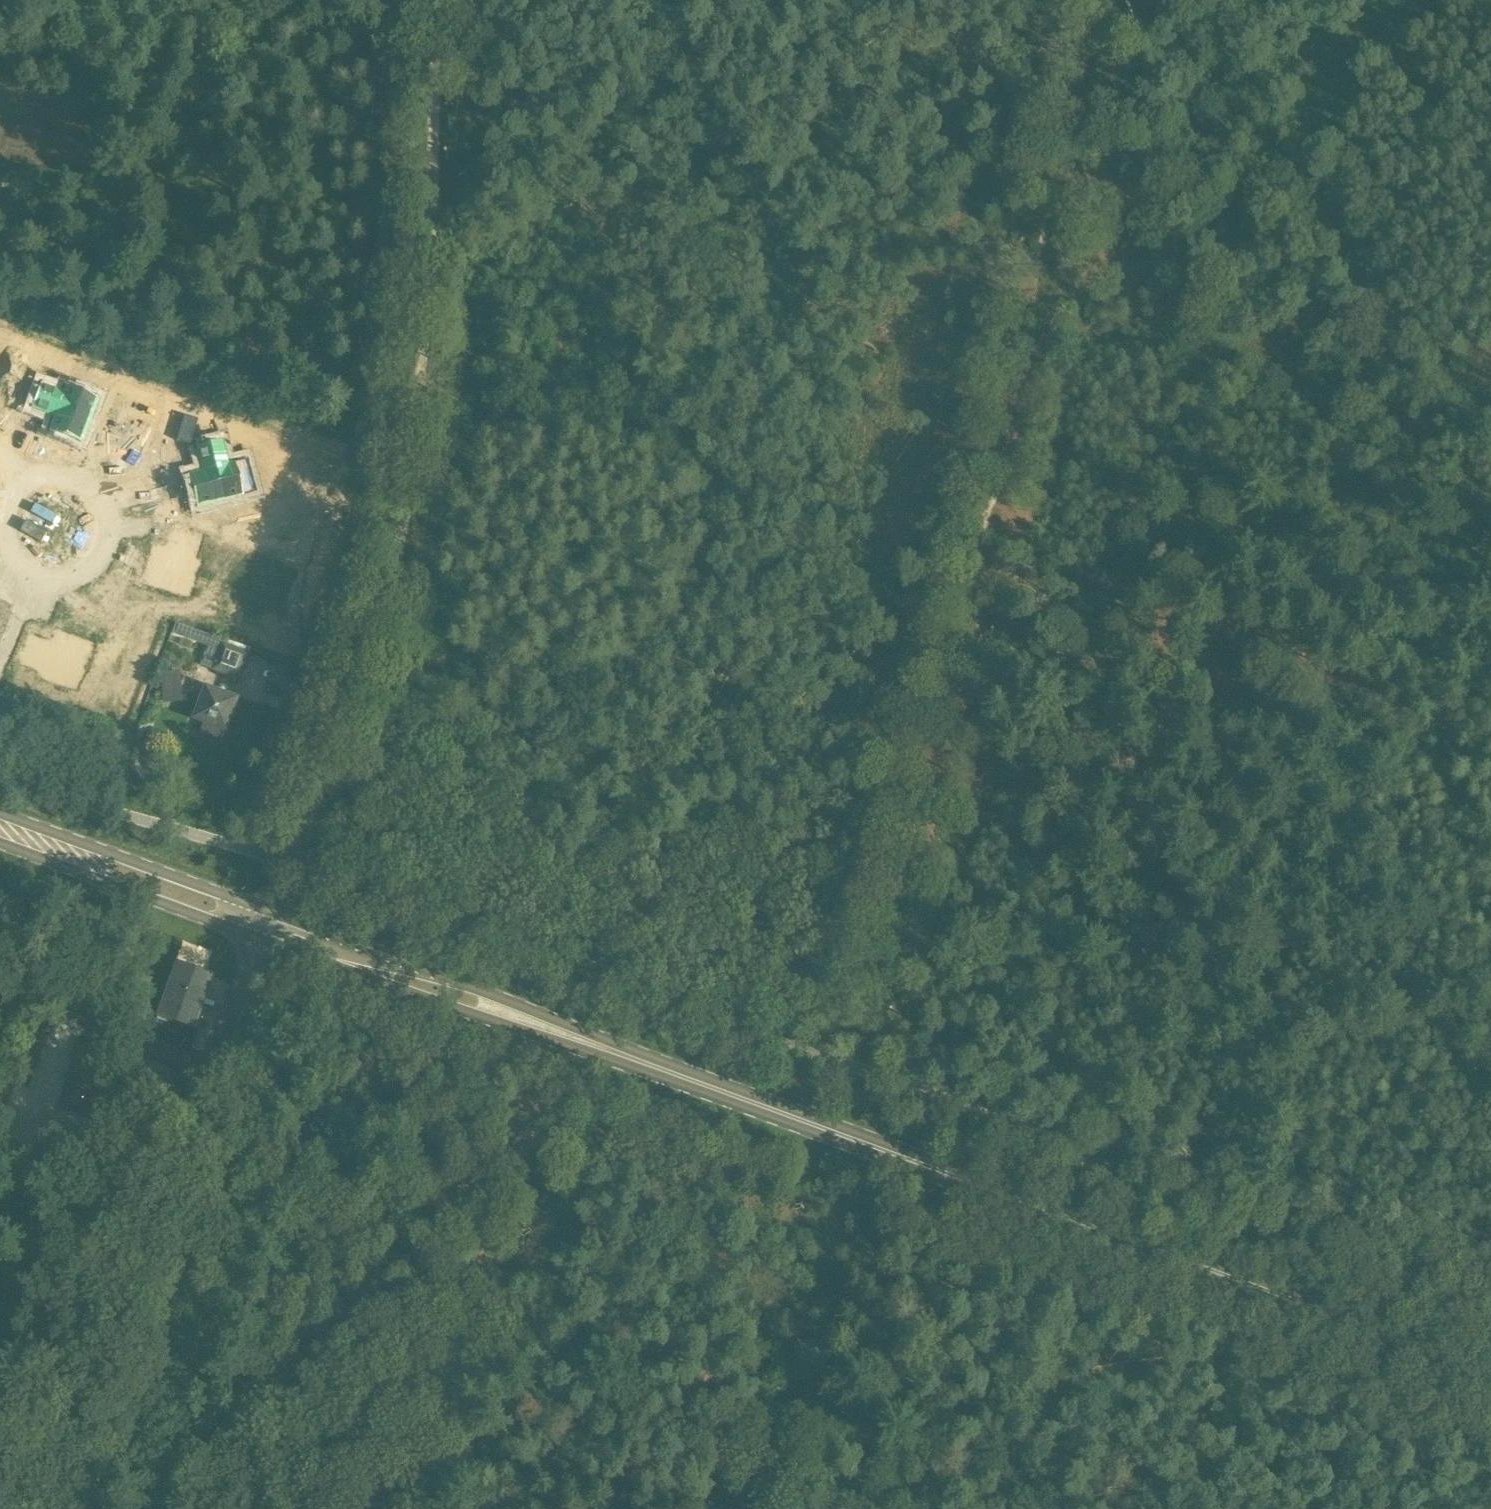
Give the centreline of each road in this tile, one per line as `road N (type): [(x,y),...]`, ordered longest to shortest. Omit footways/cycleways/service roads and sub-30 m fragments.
road 1 (primary): [(1490,1371),(266,925)]
road 2 (track): [(1490,804),(1461,761),(1371,693),(1212,625),(1103,609),(1036,571),(996,561),(908,563),(752,623),(699,615),(660,623),(616,609),(503,631),(351,695)]
road 3 (track): [(880,1075),(1125,0)]
road 4 (track): [(285,861),(382,613),(414,480),(433,284),(439,0)]
road 5 (unclassified): [(37,1508),(266,925)]
road 6 (primary): [(266,925),(0,827)]
road 7 (residential): [(32,483),(66,481),(92,497),(102,525),(90,559),(56,575),(19,565),(7,538),(11,506)]

